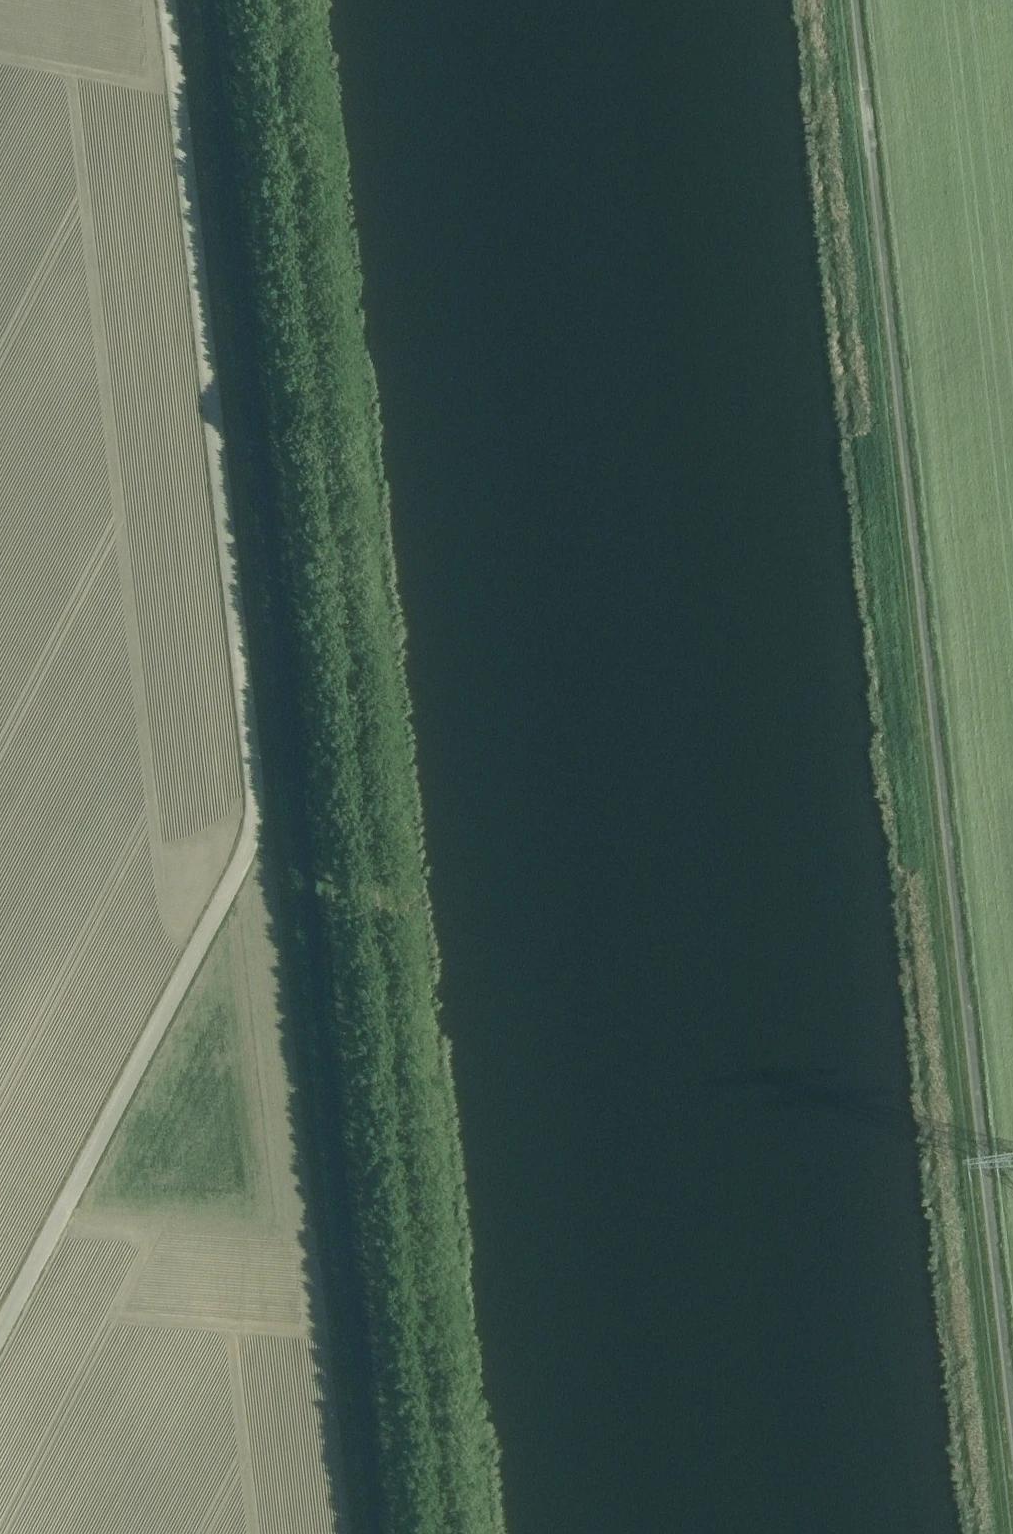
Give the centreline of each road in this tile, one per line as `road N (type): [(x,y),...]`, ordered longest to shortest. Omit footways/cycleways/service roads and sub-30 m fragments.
road 1 (unclassified): [(452,1533),(282,0)]
road 2 (unclassified): [(1012,1411),(855,0)]

